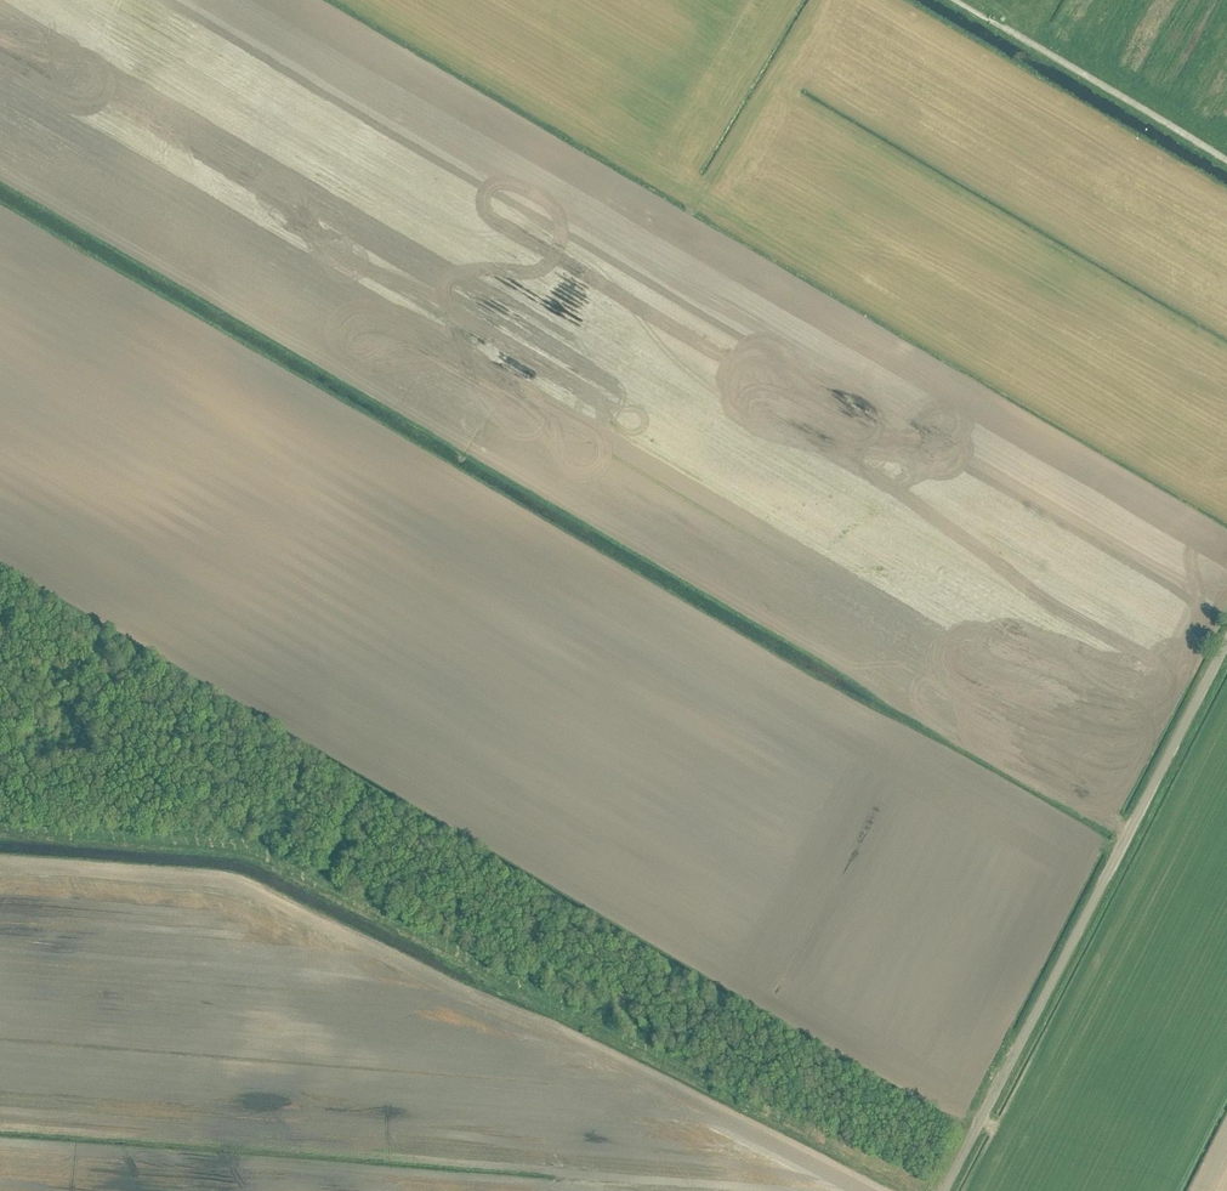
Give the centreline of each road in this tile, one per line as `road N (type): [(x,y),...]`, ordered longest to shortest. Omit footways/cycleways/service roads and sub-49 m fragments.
road 1 (unclassified): [(945,1190),(1226,640)]

